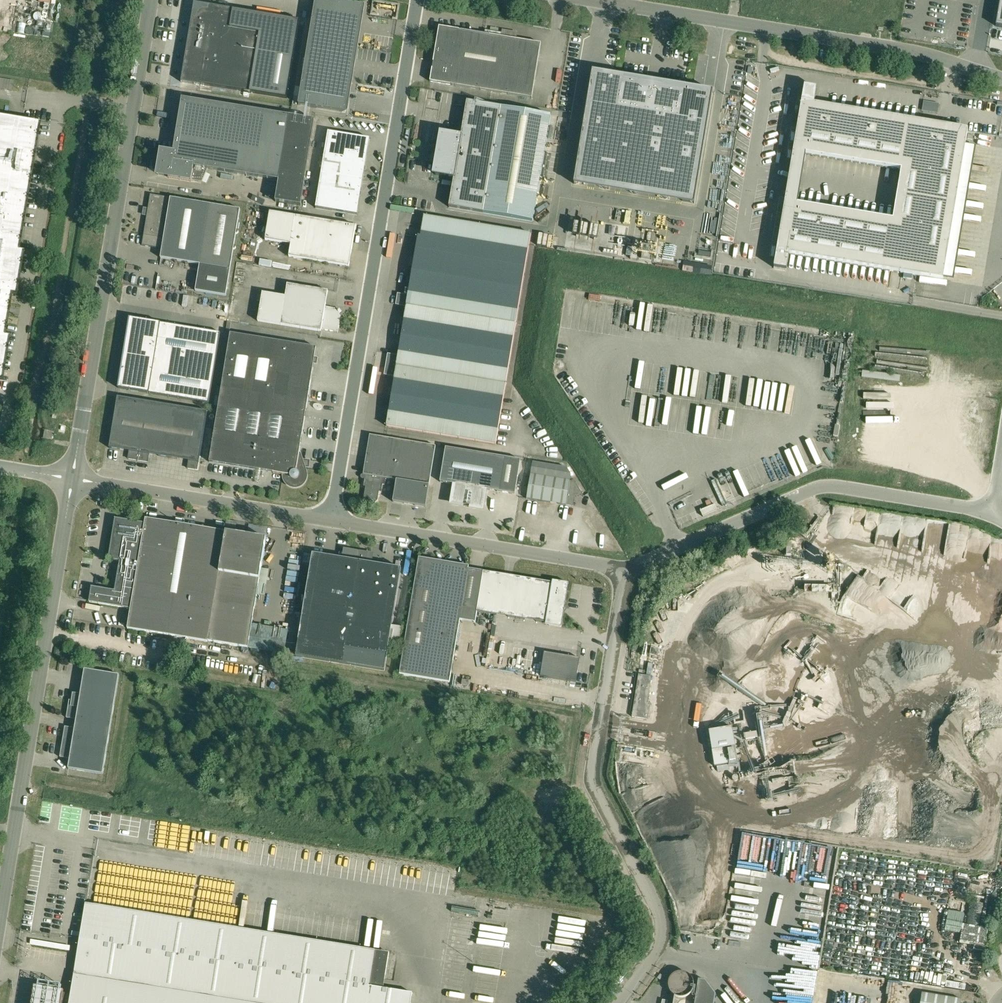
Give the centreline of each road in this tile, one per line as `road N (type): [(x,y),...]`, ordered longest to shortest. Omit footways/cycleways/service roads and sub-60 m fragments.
road 1 (unclassified): [(332,521),(419,0)]
road 2 (unclassified): [(73,479),(153,0)]
road 3 (unclassified): [(617,1002),(657,949),(663,927),(593,782),(624,567)]
road 4 (unclassified): [(0,920),(73,479)]
road 5 (unclassified): [(1001,79),(928,56),(588,0)]
road 6 (unclassified): [(624,567),(822,485),(992,513)]
road 7 (unclassified): [(624,567),(332,521)]
road 8 (unclassified): [(332,521),(73,479)]

